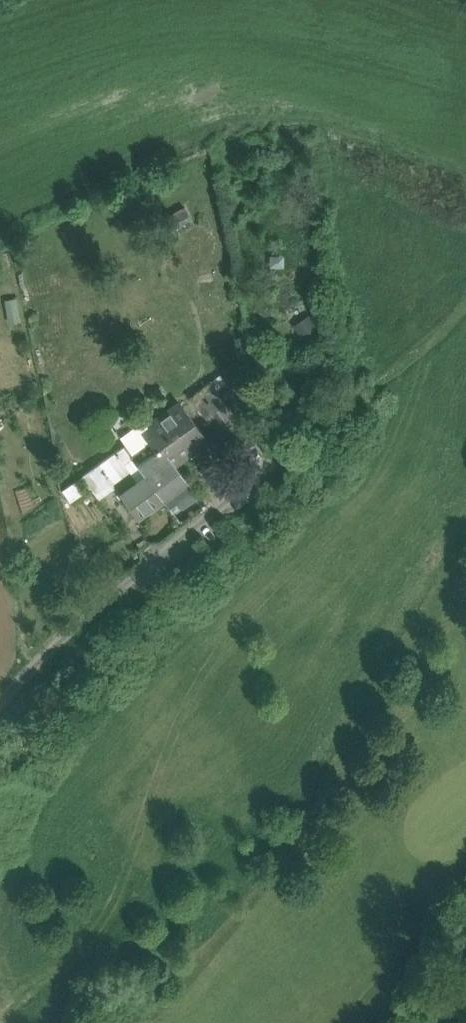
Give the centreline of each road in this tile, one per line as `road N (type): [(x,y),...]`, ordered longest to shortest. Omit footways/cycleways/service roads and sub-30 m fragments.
road 1 (unclassified): [(465,327),(284,457),(31,658),(0,694)]

